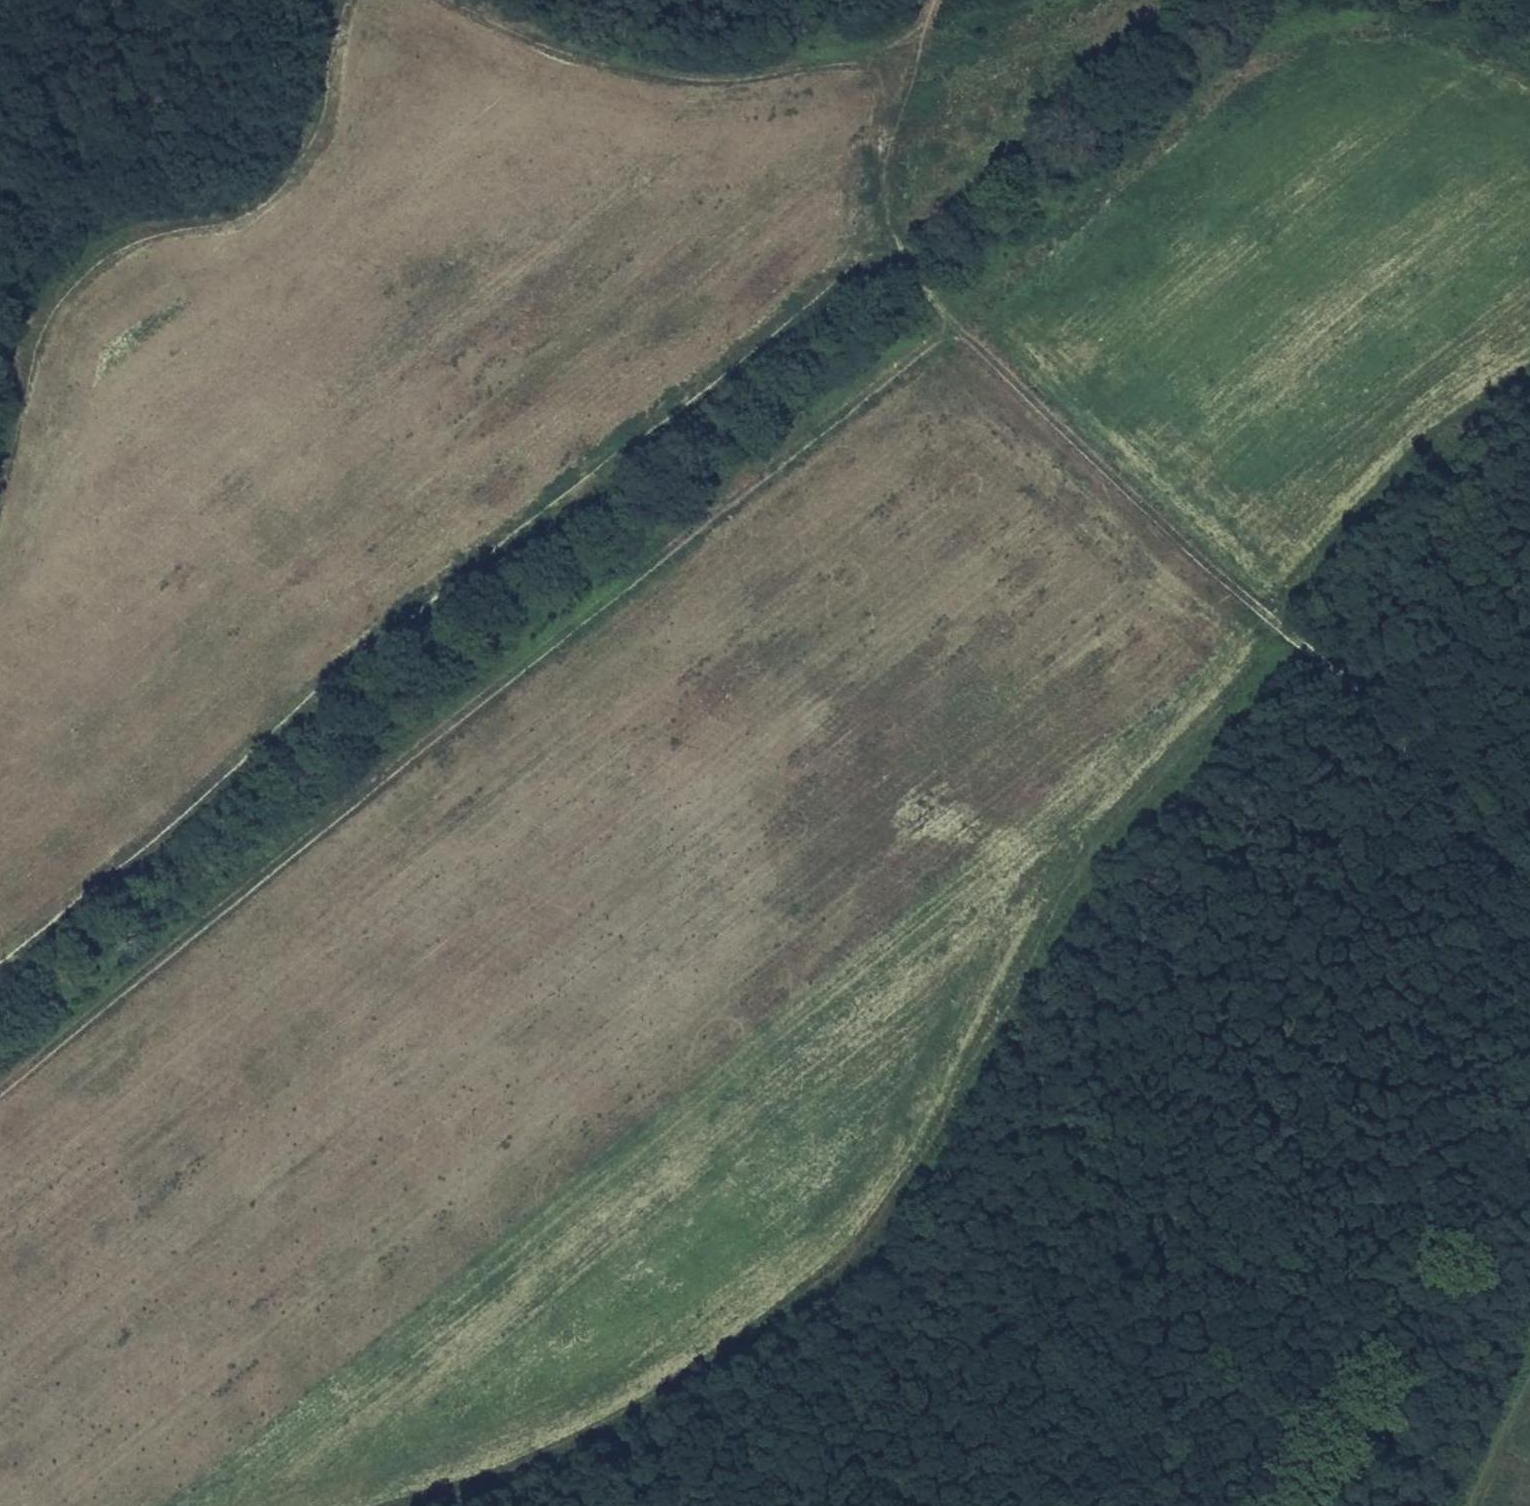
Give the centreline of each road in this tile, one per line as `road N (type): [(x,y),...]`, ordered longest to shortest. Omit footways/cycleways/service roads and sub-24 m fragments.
road 1 (track): [(931,0),(882,110),(878,159),(896,235),(944,318),(1529,859)]
road 2 (track): [(944,318),(1272,36),(1303,19),(1355,11),(1428,21),(1529,58)]

